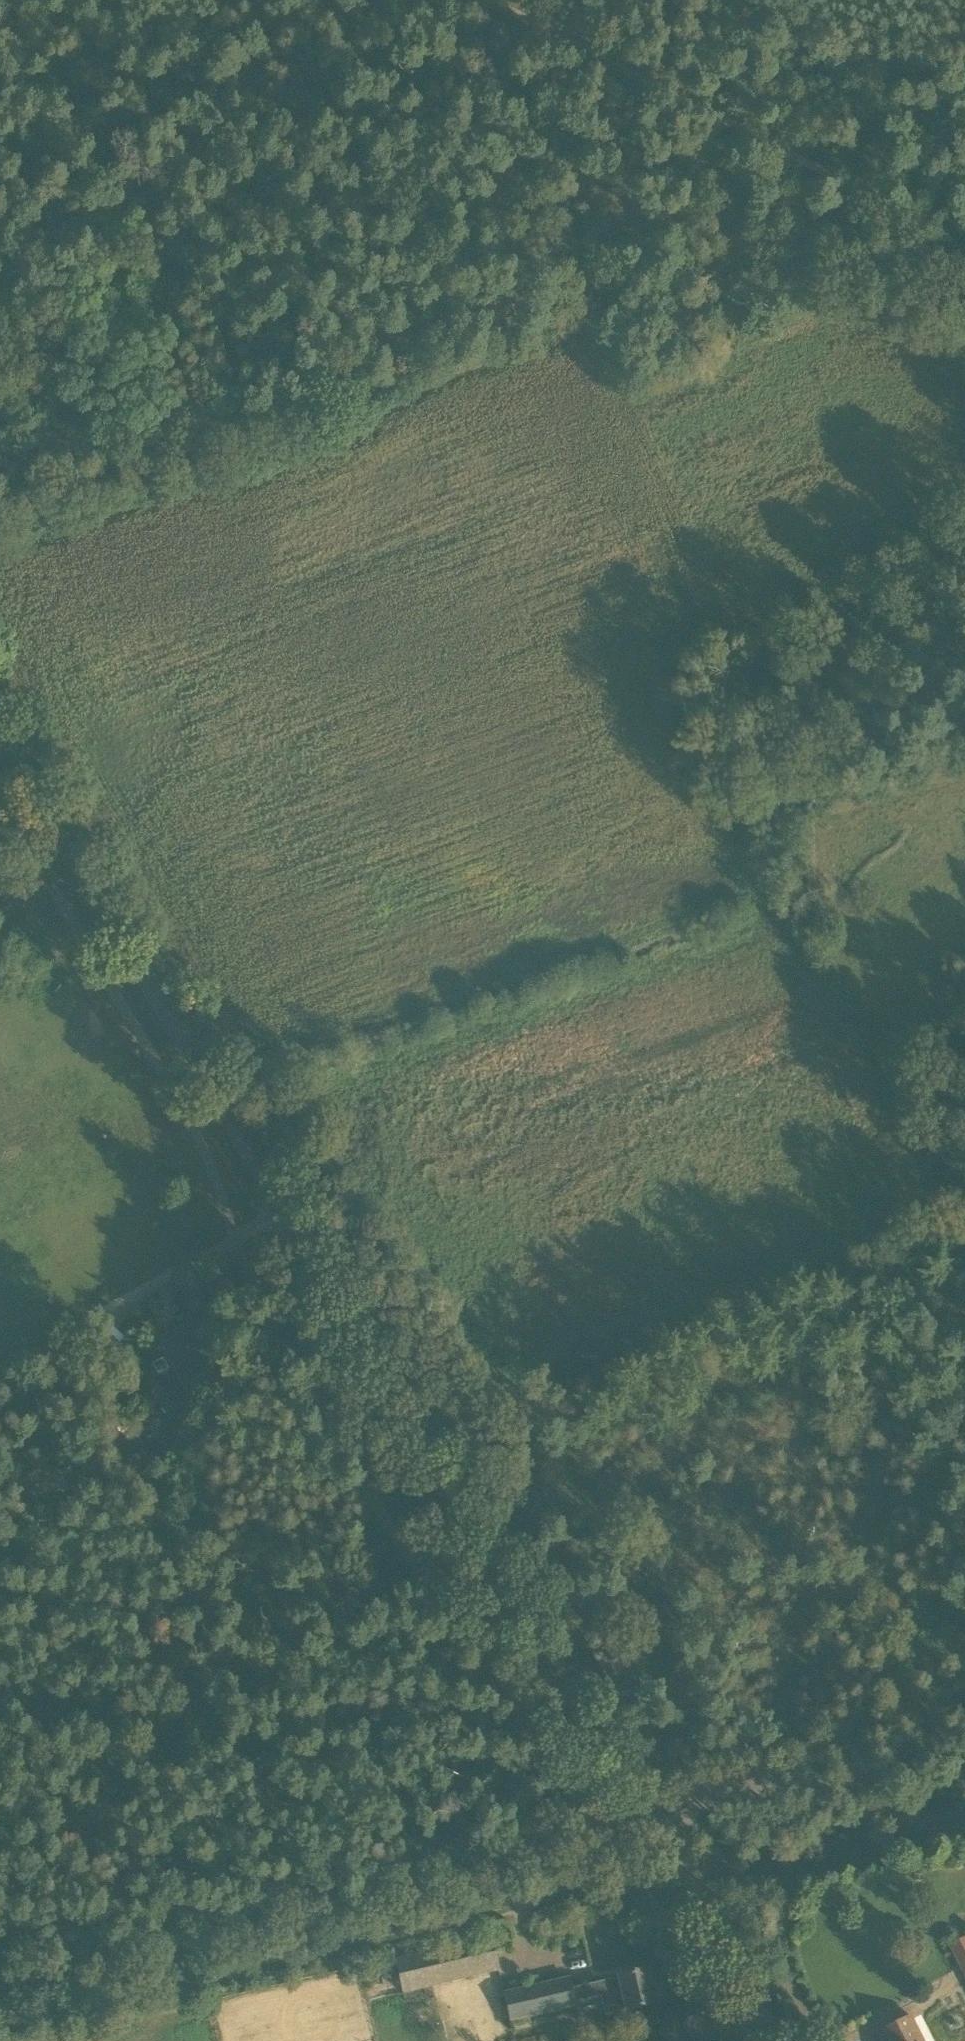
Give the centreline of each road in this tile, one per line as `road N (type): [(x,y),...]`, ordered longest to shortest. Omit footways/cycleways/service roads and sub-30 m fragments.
road 1 (tertiary): [(650,1836),(0,732)]
road 2 (track): [(622,1857),(0,2014)]
road 3 (track): [(964,241),(516,0)]
road 4 (unclassified): [(650,1836),(709,1787),(778,1775),(919,1811),(964,1815)]
road 5 (track): [(275,1208),(0,1373)]
road 6 (tertiary): [(764,2040),(650,1836)]

